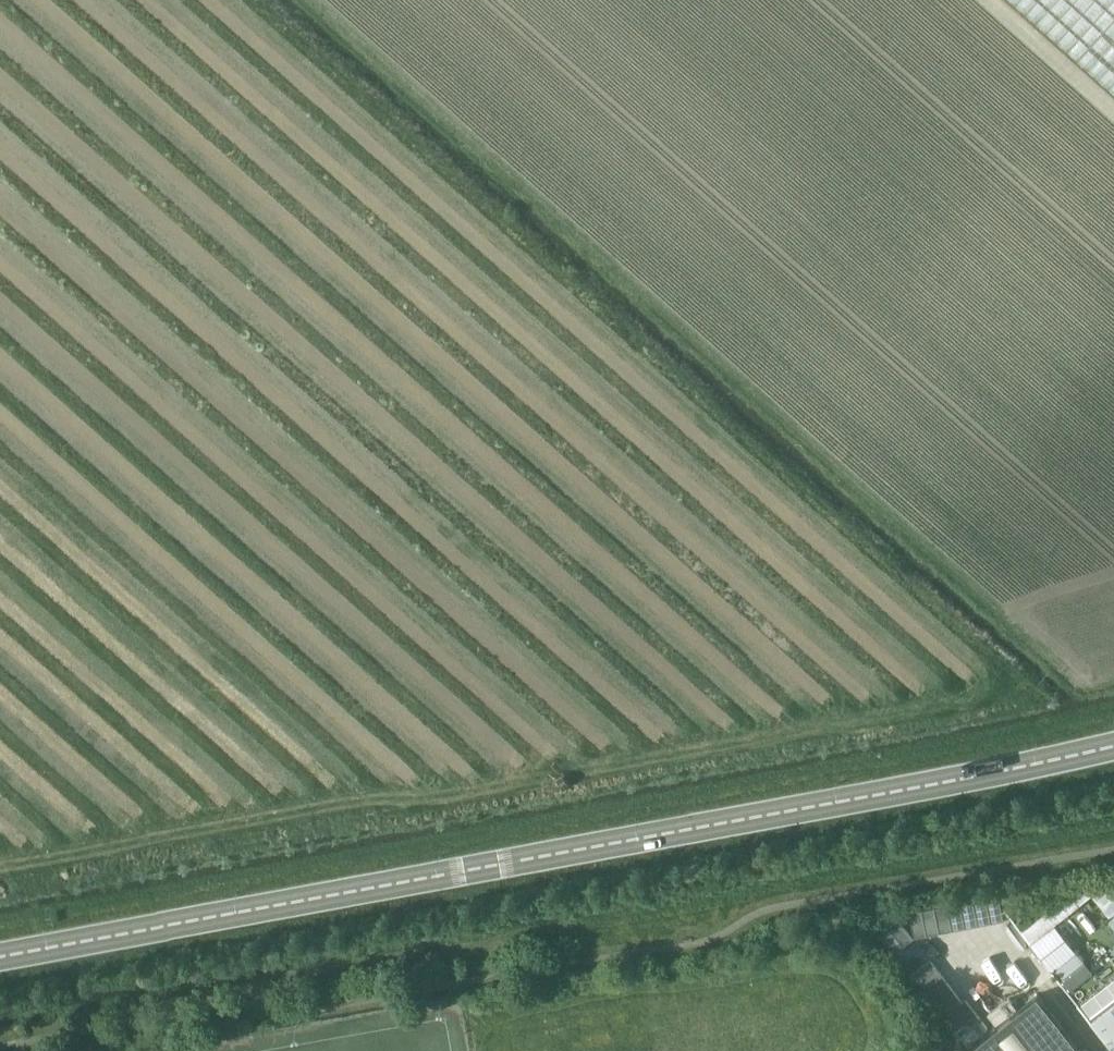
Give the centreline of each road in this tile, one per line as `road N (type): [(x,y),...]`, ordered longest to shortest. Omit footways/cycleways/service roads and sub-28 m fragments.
road 1 (secondary): [(0,955),(1113,745)]

